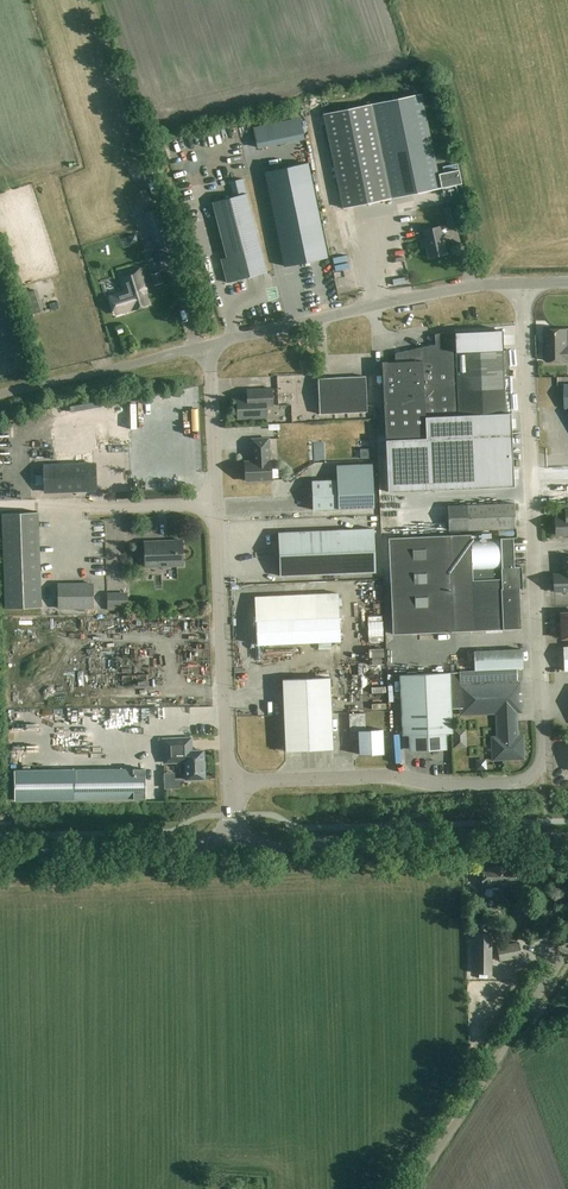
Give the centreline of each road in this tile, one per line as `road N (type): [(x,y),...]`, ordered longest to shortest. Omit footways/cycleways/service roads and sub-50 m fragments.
road 1 (unclassified): [(231,782),(380,773),(445,784),(517,782),(541,767),(522,283)]
road 2 (tertiary): [(232,835),(273,848),(567,841)]
road 3 (unclassified): [(209,344),(473,284),(522,283)]
road 4 (unclassified): [(413,1188),(567,944)]
road 5 (unclassified): [(231,782),(217,503)]
road 6 (tertiary): [(0,854),(172,852),(232,835)]
road 7 (unclassified): [(217,503),(209,344)]
road 8 (unclassified): [(89,507),(217,503)]

